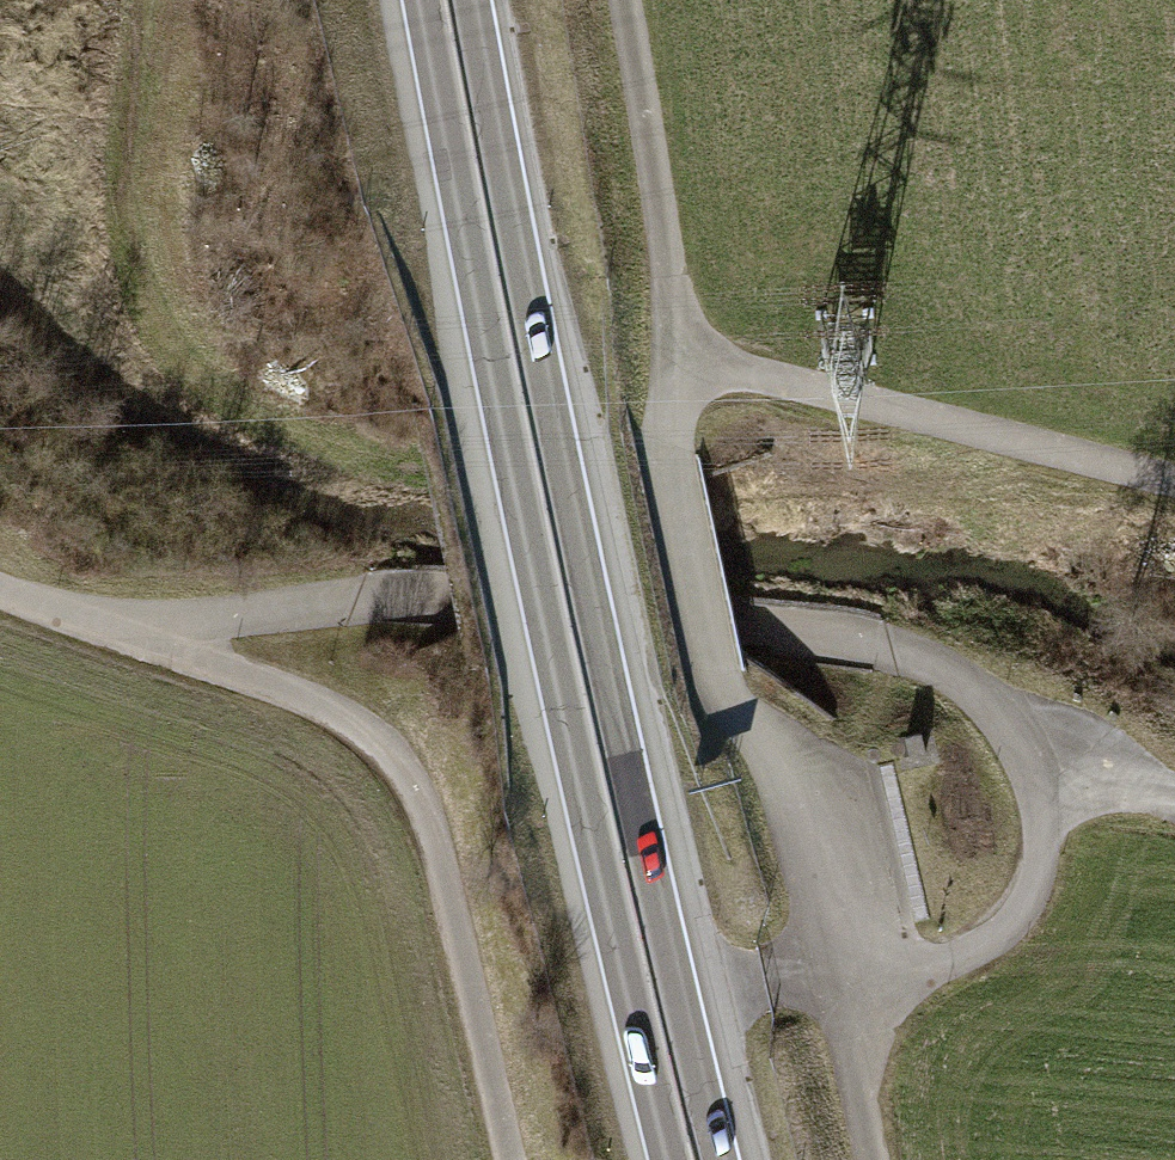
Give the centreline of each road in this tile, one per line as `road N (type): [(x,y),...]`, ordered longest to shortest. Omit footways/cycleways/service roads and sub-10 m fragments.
road 1 (trunk): [(848,1159),(586,0)]
road 2 (trunk): [(425,0),(552,645),(673,1159)]
road 3 (trunk): [(721,1159),(601,646),(474,0)]
road 4 (track): [(123,644),(335,720),(371,743),(407,784),(434,851),(506,1159)]
road 5 (track): [(682,366),(1174,477)]
road 6 (track): [(144,0),(117,162),(155,301),(229,390)]
road 7 (track): [(617,0),(682,366)]
road 8 (track): [(836,970),(869,1159)]
road 9 (track): [(1174,811),(1028,764)]
road 10 (track): [(0,598),(123,644)]

